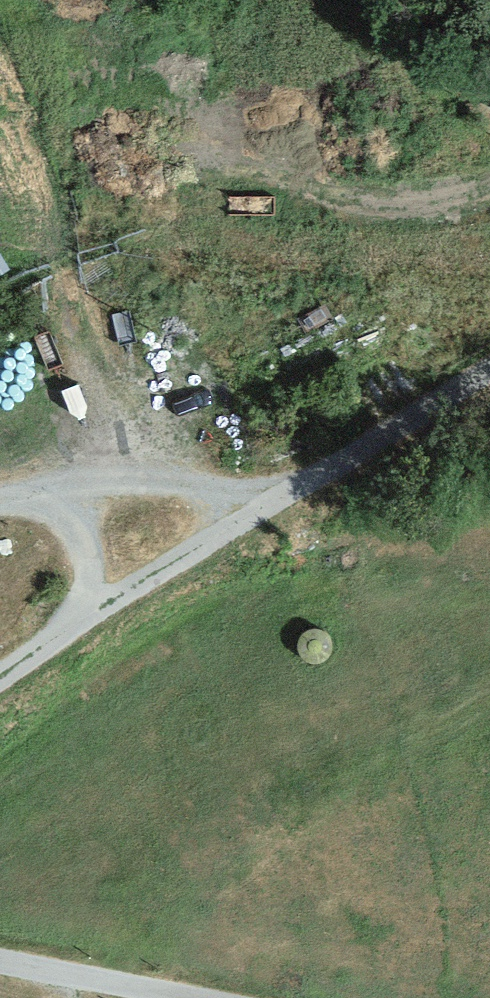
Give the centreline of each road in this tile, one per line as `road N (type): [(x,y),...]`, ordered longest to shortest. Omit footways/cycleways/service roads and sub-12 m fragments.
road 1 (unclassified): [(489,379),(0,687)]
road 2 (track): [(288,499),(0,497)]
road 3 (unclassified): [(0,953),(222,997)]
road 4 (track): [(14,492),(69,520),(114,612)]

